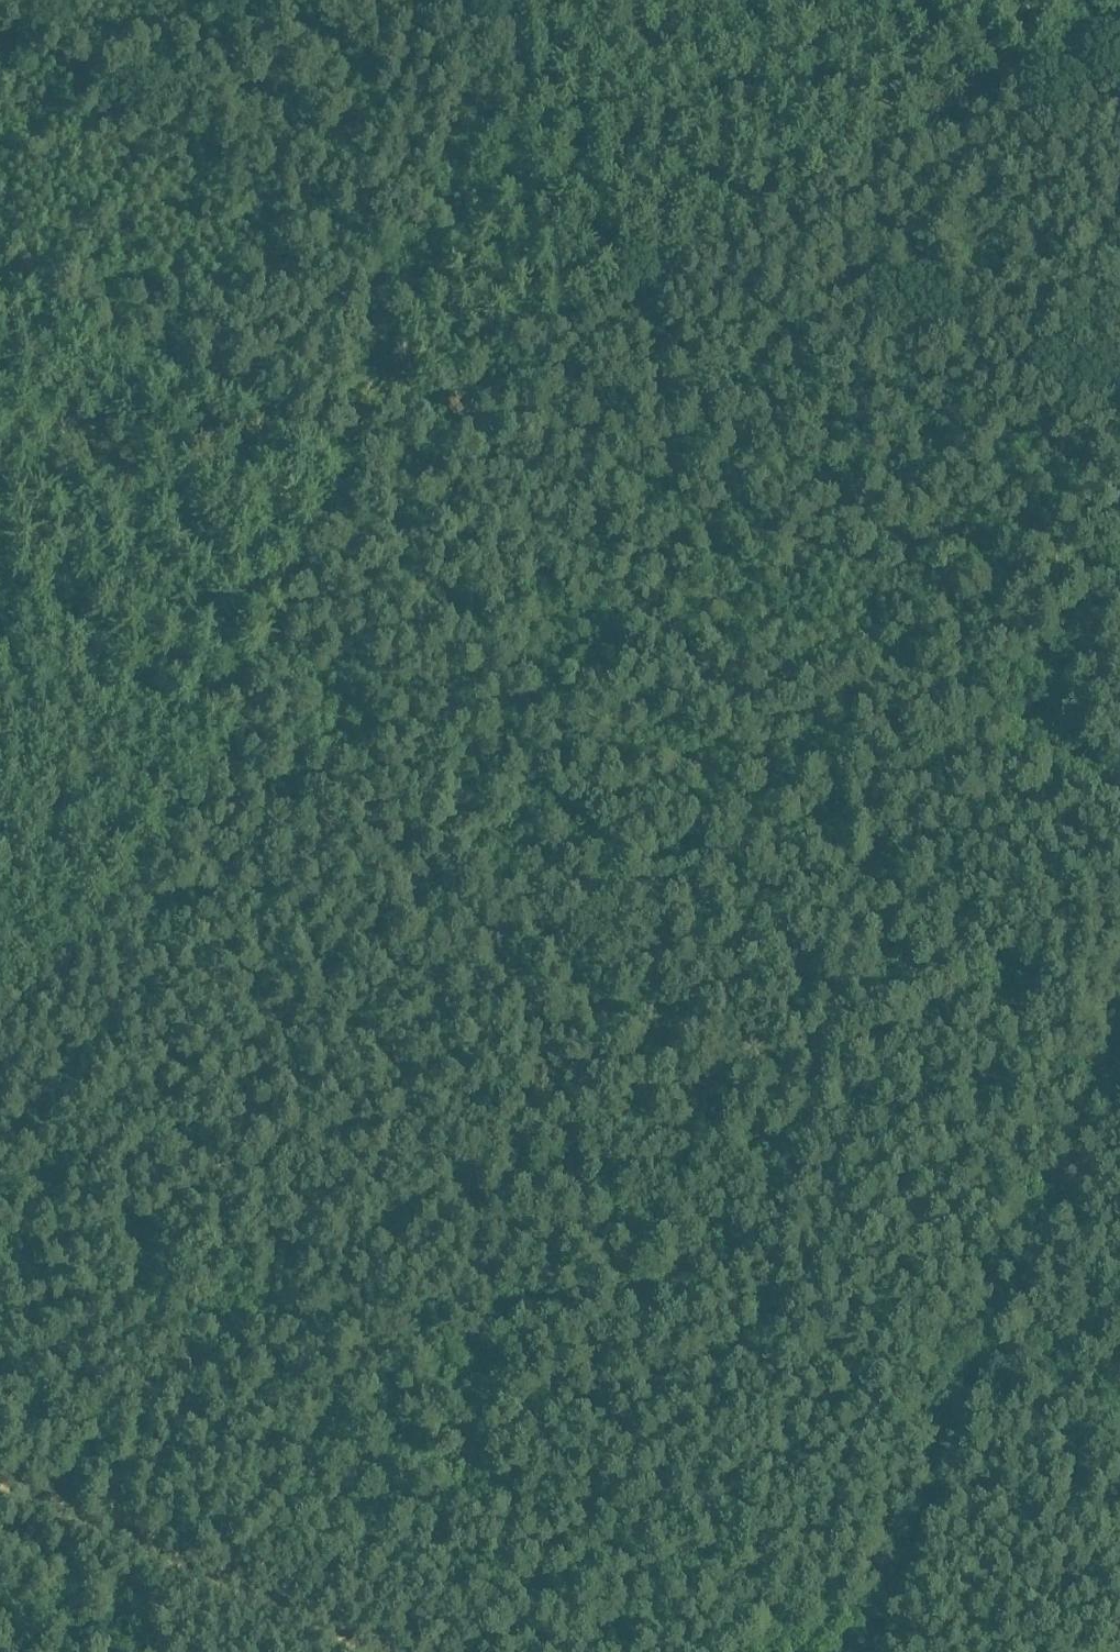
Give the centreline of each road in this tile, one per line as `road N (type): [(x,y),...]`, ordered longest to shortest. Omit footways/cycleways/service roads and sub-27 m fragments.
road 1 (track): [(0,285),(82,332),(326,443),(984,702),(1119,740)]
road 2 (track): [(863,1651),(996,1317),(1119,1039)]
road 3 (track): [(414,1651),(0,1476)]

